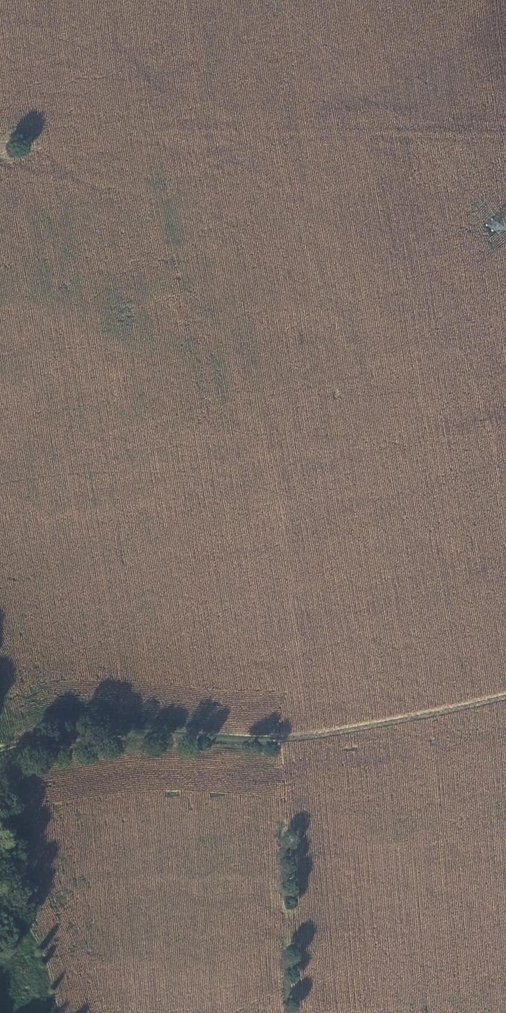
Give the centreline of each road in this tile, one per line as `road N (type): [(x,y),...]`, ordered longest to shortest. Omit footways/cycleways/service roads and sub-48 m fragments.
road 1 (track): [(0,749),(84,733),(322,736),(505,694)]

